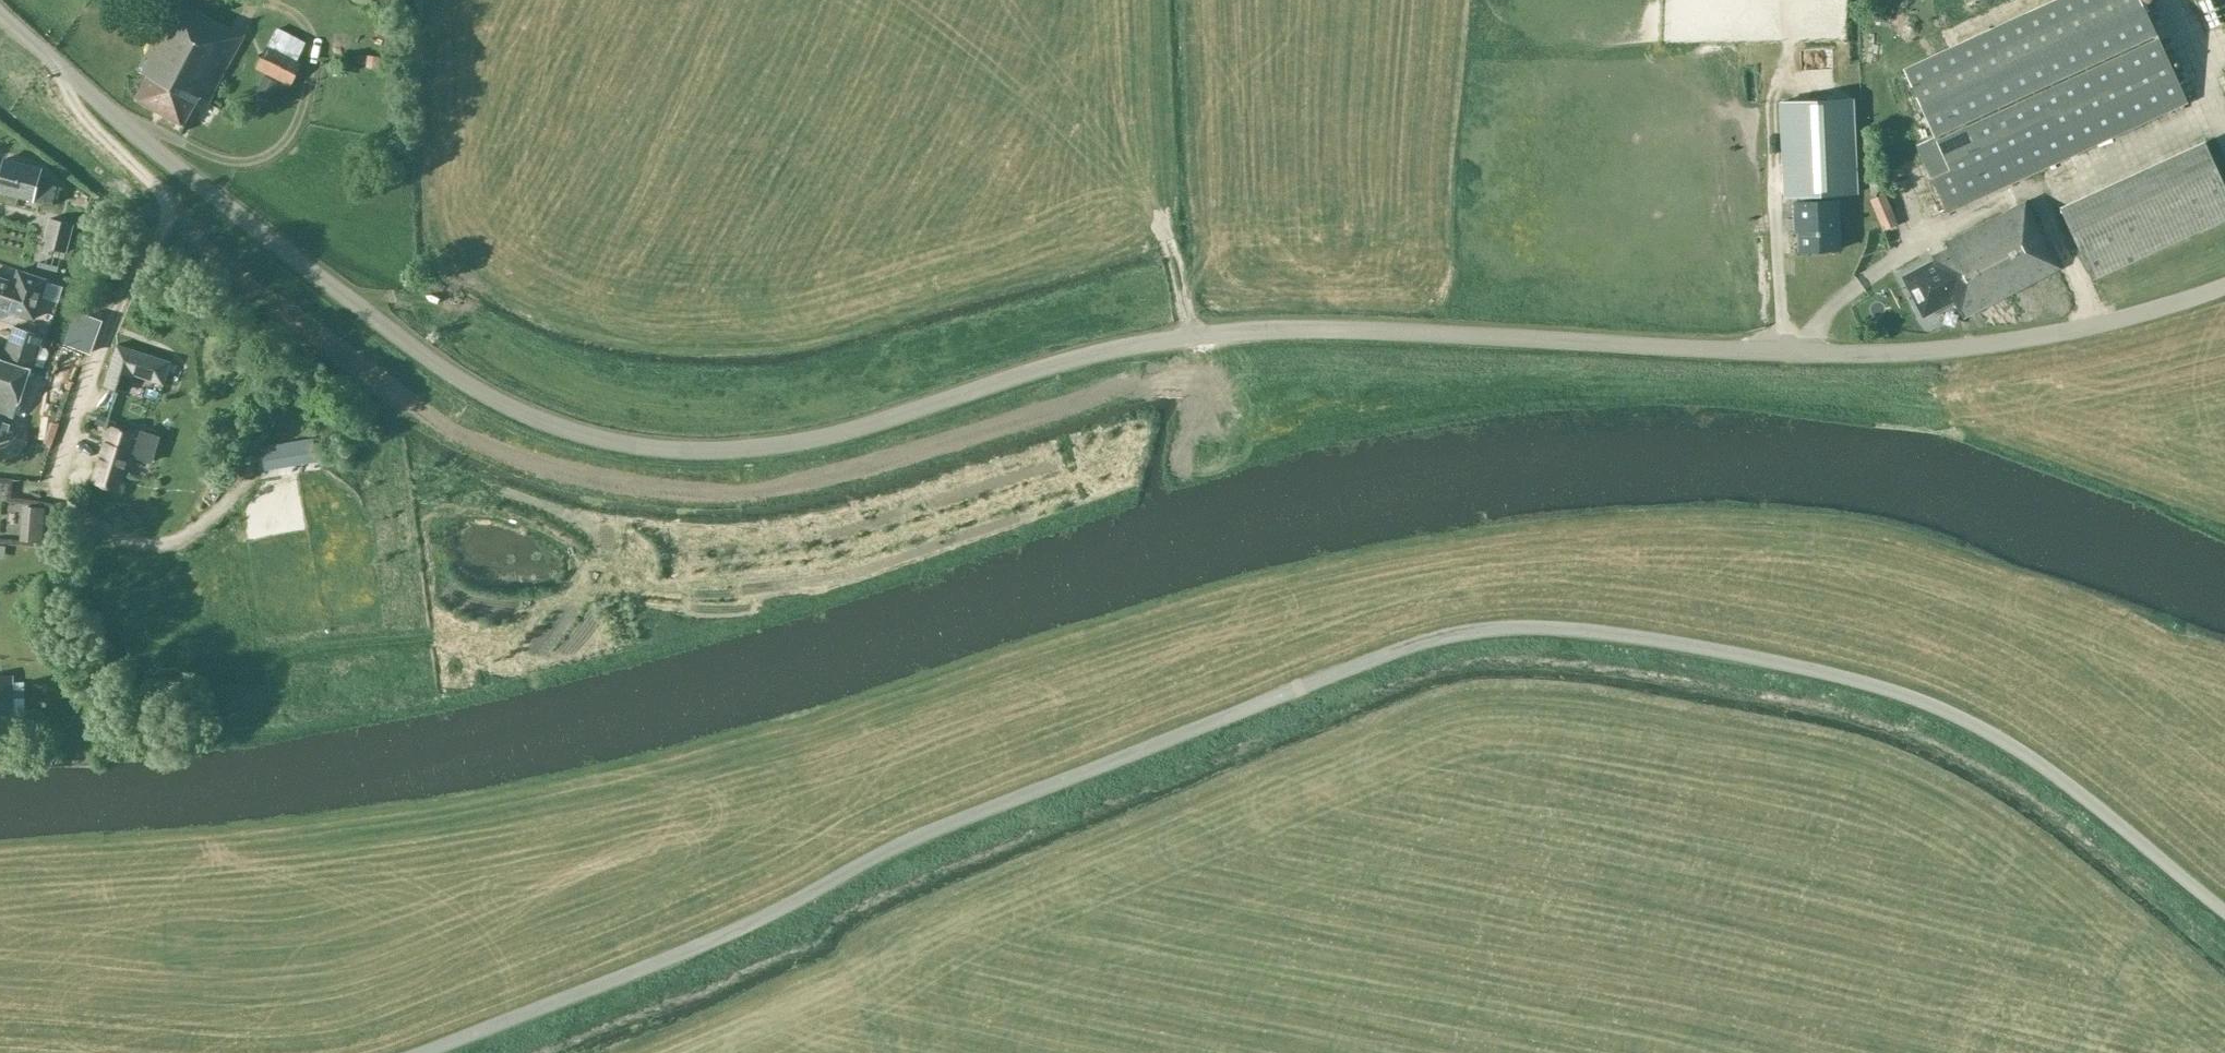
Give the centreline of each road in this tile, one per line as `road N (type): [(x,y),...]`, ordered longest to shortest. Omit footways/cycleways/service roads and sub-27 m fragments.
road 1 (unclassified): [(0,13),(209,192),(468,384),(564,428),(663,448),(813,438),(1076,359),(1230,332),(1885,353),(2026,341),(2224,287)]
road 2 (unclassified): [(418,1052),(716,937),(930,829),(1269,697),(1417,642),(1510,627),(1568,627),(1776,660),(1928,704),(2008,742),(2224,912)]

